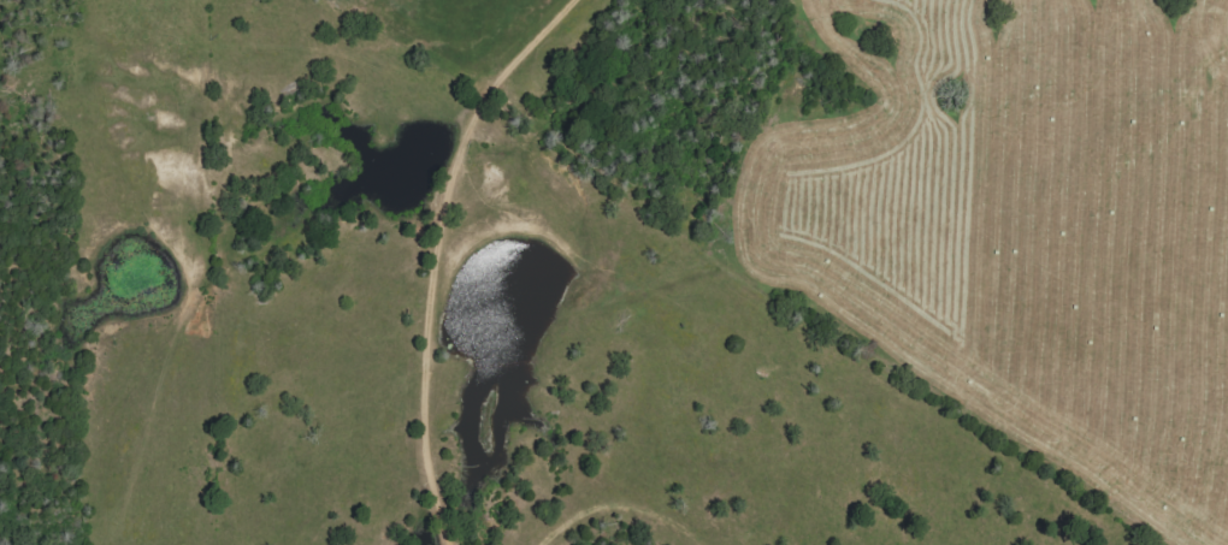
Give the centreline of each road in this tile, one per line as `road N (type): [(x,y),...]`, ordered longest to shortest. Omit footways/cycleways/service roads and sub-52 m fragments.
road 1 (residential): [(444,544),(421,449),(420,344),(436,243),(479,113),(565,0)]

